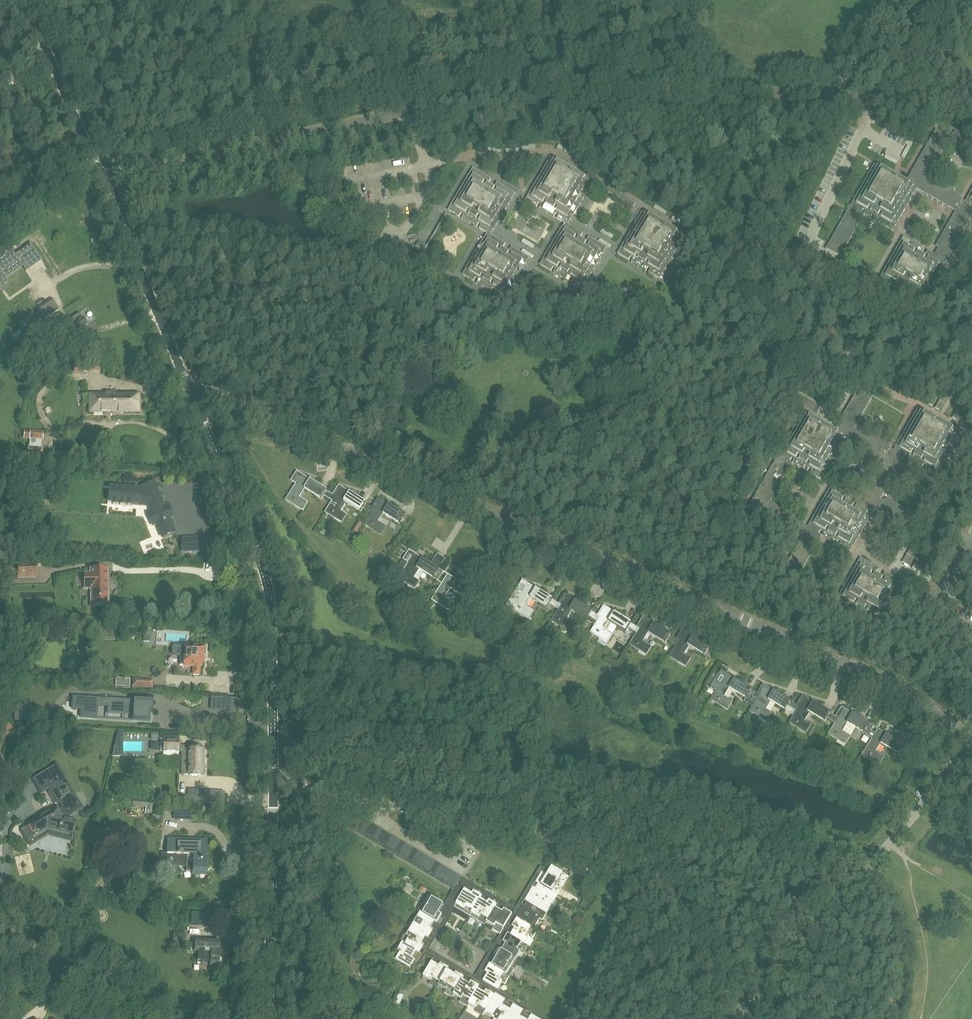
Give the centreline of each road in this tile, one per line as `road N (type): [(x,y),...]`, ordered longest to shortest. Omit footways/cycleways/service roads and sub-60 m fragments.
road 1 (unclassified): [(971,105),(566,80),(100,179)]
road 2 (tertiary): [(971,738),(902,689),(191,391)]
road 3 (residential): [(742,1008),(657,864),(273,783)]
road 4 (tertiary): [(273,783),(268,591),(191,391)]
road 5 (residential): [(742,1008),(965,750)]
road 6 (tertiary): [(267,1018),(273,783)]
road 7 (unclassified): [(191,391),(100,179)]
road 8 (unclassified): [(100,179),(12,0)]
road 9 (residential): [(147,1018),(0,930)]

